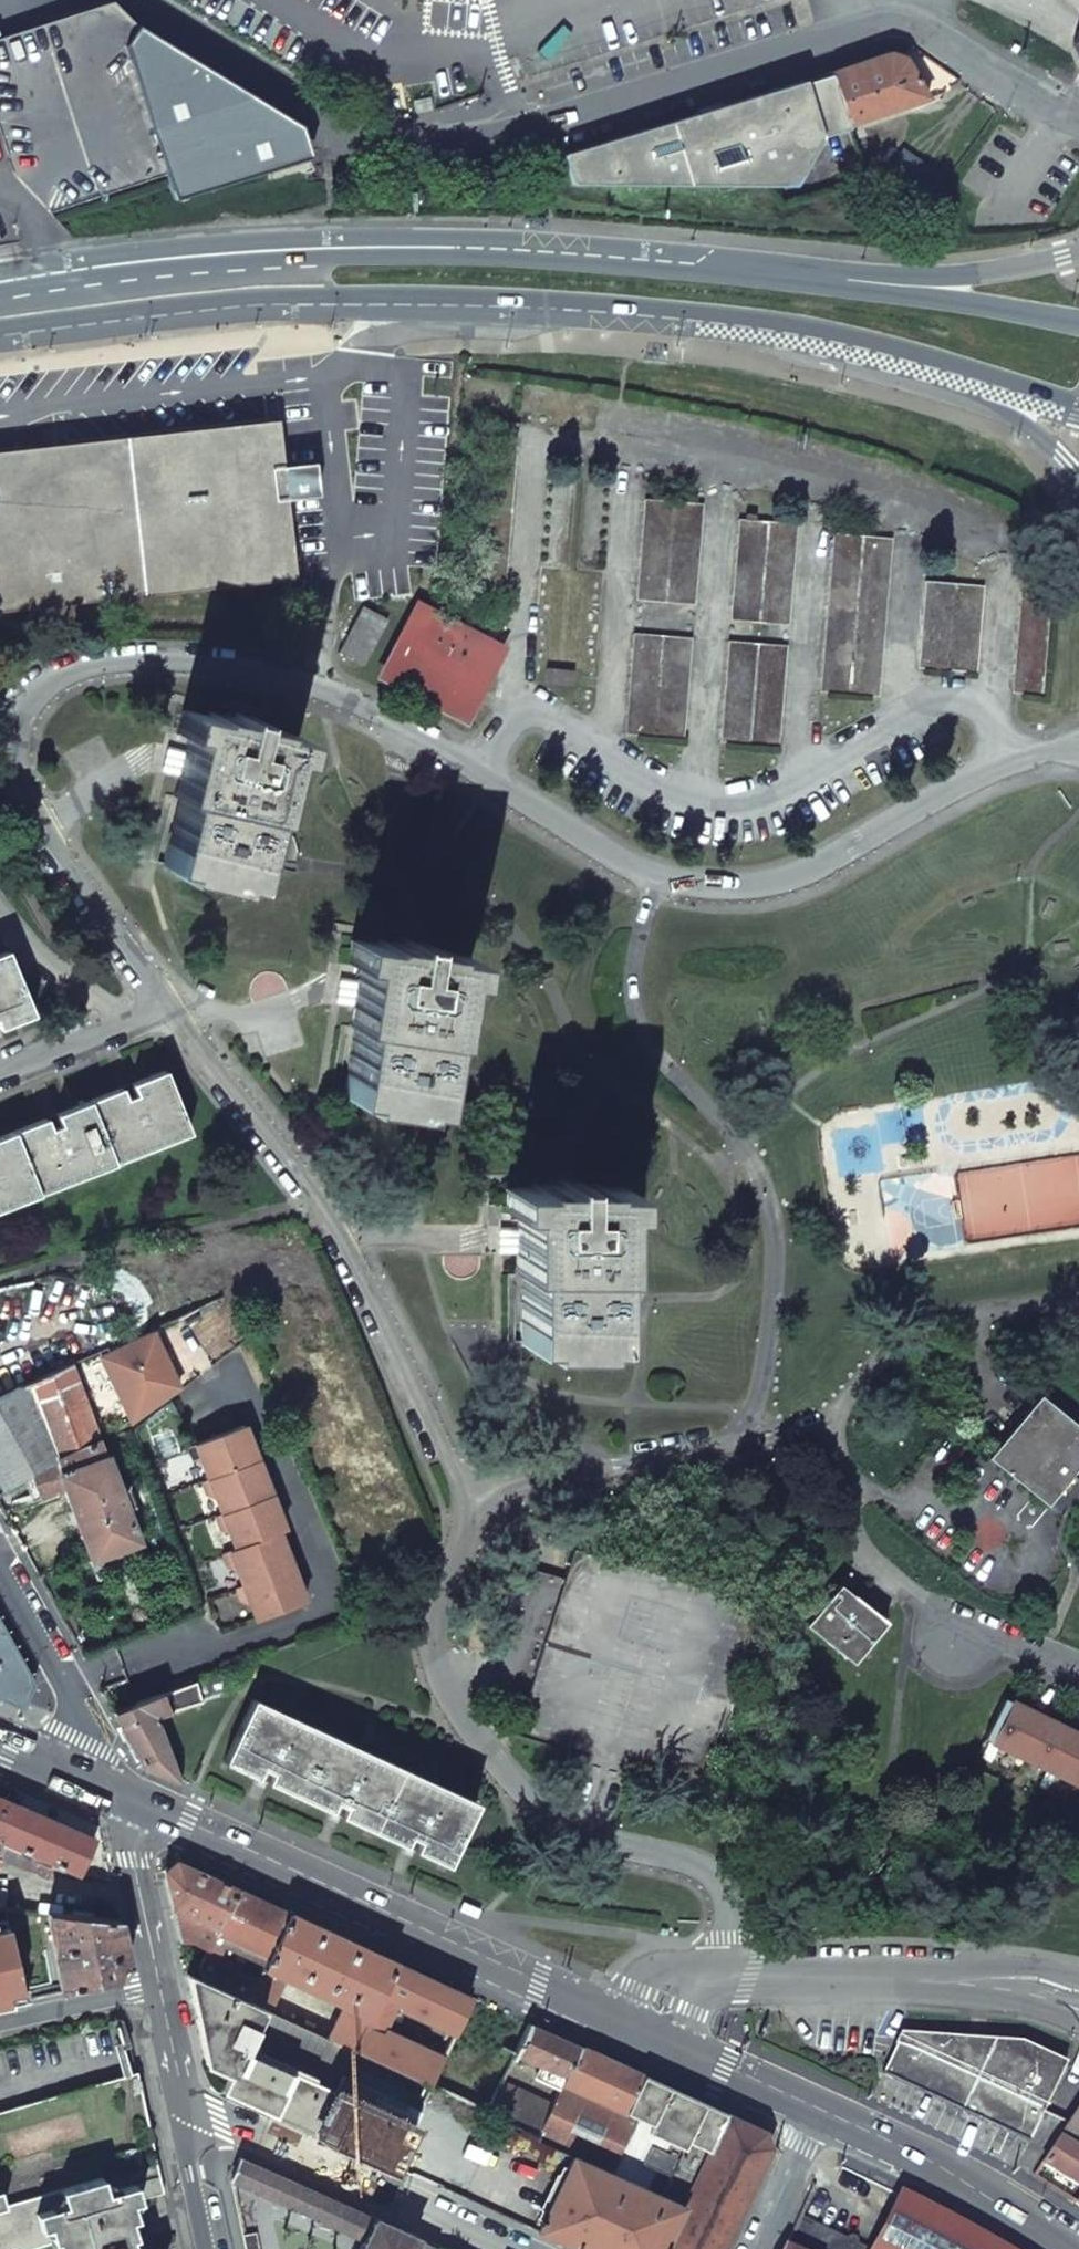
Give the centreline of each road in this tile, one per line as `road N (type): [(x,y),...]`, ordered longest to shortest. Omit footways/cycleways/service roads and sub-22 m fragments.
road 1 (residential): [(1078,750),(974,774),(835,859),(745,884),(704,884),(650,879),(614,862),(478,764),(357,701),(167,664),(63,671),(27,693),(9,722),(15,792),(164,1005)]
road 2 (residential): [(164,1005),(341,1236),(466,1506),(436,1633),(452,1707),(486,1761),(536,1812),(624,1848),(702,1866),(720,1881),(732,1909),(727,1979)]
road 3 (residential): [(309,110),(355,139),(489,142),(893,20),(920,28),(1078,125)]
road 4 (residential): [(1078,1666),(900,1589),(879,1569),(859,1546),(841,1498),(828,1419),(910,1336),(963,1313),(1046,1301),(1078,1312)]
road 5 (tertiary): [(108,1794),(616,2016)]
road 6 (secondary): [(767,270),(458,246),(329,248),(226,280)]
road 7 (secondary): [(226,280),(332,305),(630,316),(765,331)]
road 8 (residential): [(727,1979),(966,1974),(1078,2000)]
road 9 (residential): [(765,331),(839,367),(1010,419),(1078,479)]
road 10 (residential): [(184,2110),(503,2248)]
road 11 (secondary): [(765,331),(923,364),(1078,413)]
road 12 (secondary): [(1078,323),(767,270)]
road 13 (secondary): [(1078,252),(932,278),(767,270)]
road 14 (tertiary): [(819,2112),(1000,2206),(1061,2248)]
road 15 (tertiary): [(108,1794),(91,1746),(0,1576)]
road 16 (secondary): [(226,280),(0,307)]
road 17 (tertiary): [(160,1992),(108,1794)]
road 18 (residential): [(164,1005),(0,1075)]
road 19 (residential): [(160,1992),(0,2023)]
road 20 (residential): [(819,2112),(756,2248)]
road 21 (tertiary): [(684,2048),(819,2112)]
road 22 (tertiary): [(207,2248),(184,2110)]
road 23 (tertiary): [(184,2110),(160,1992)]

